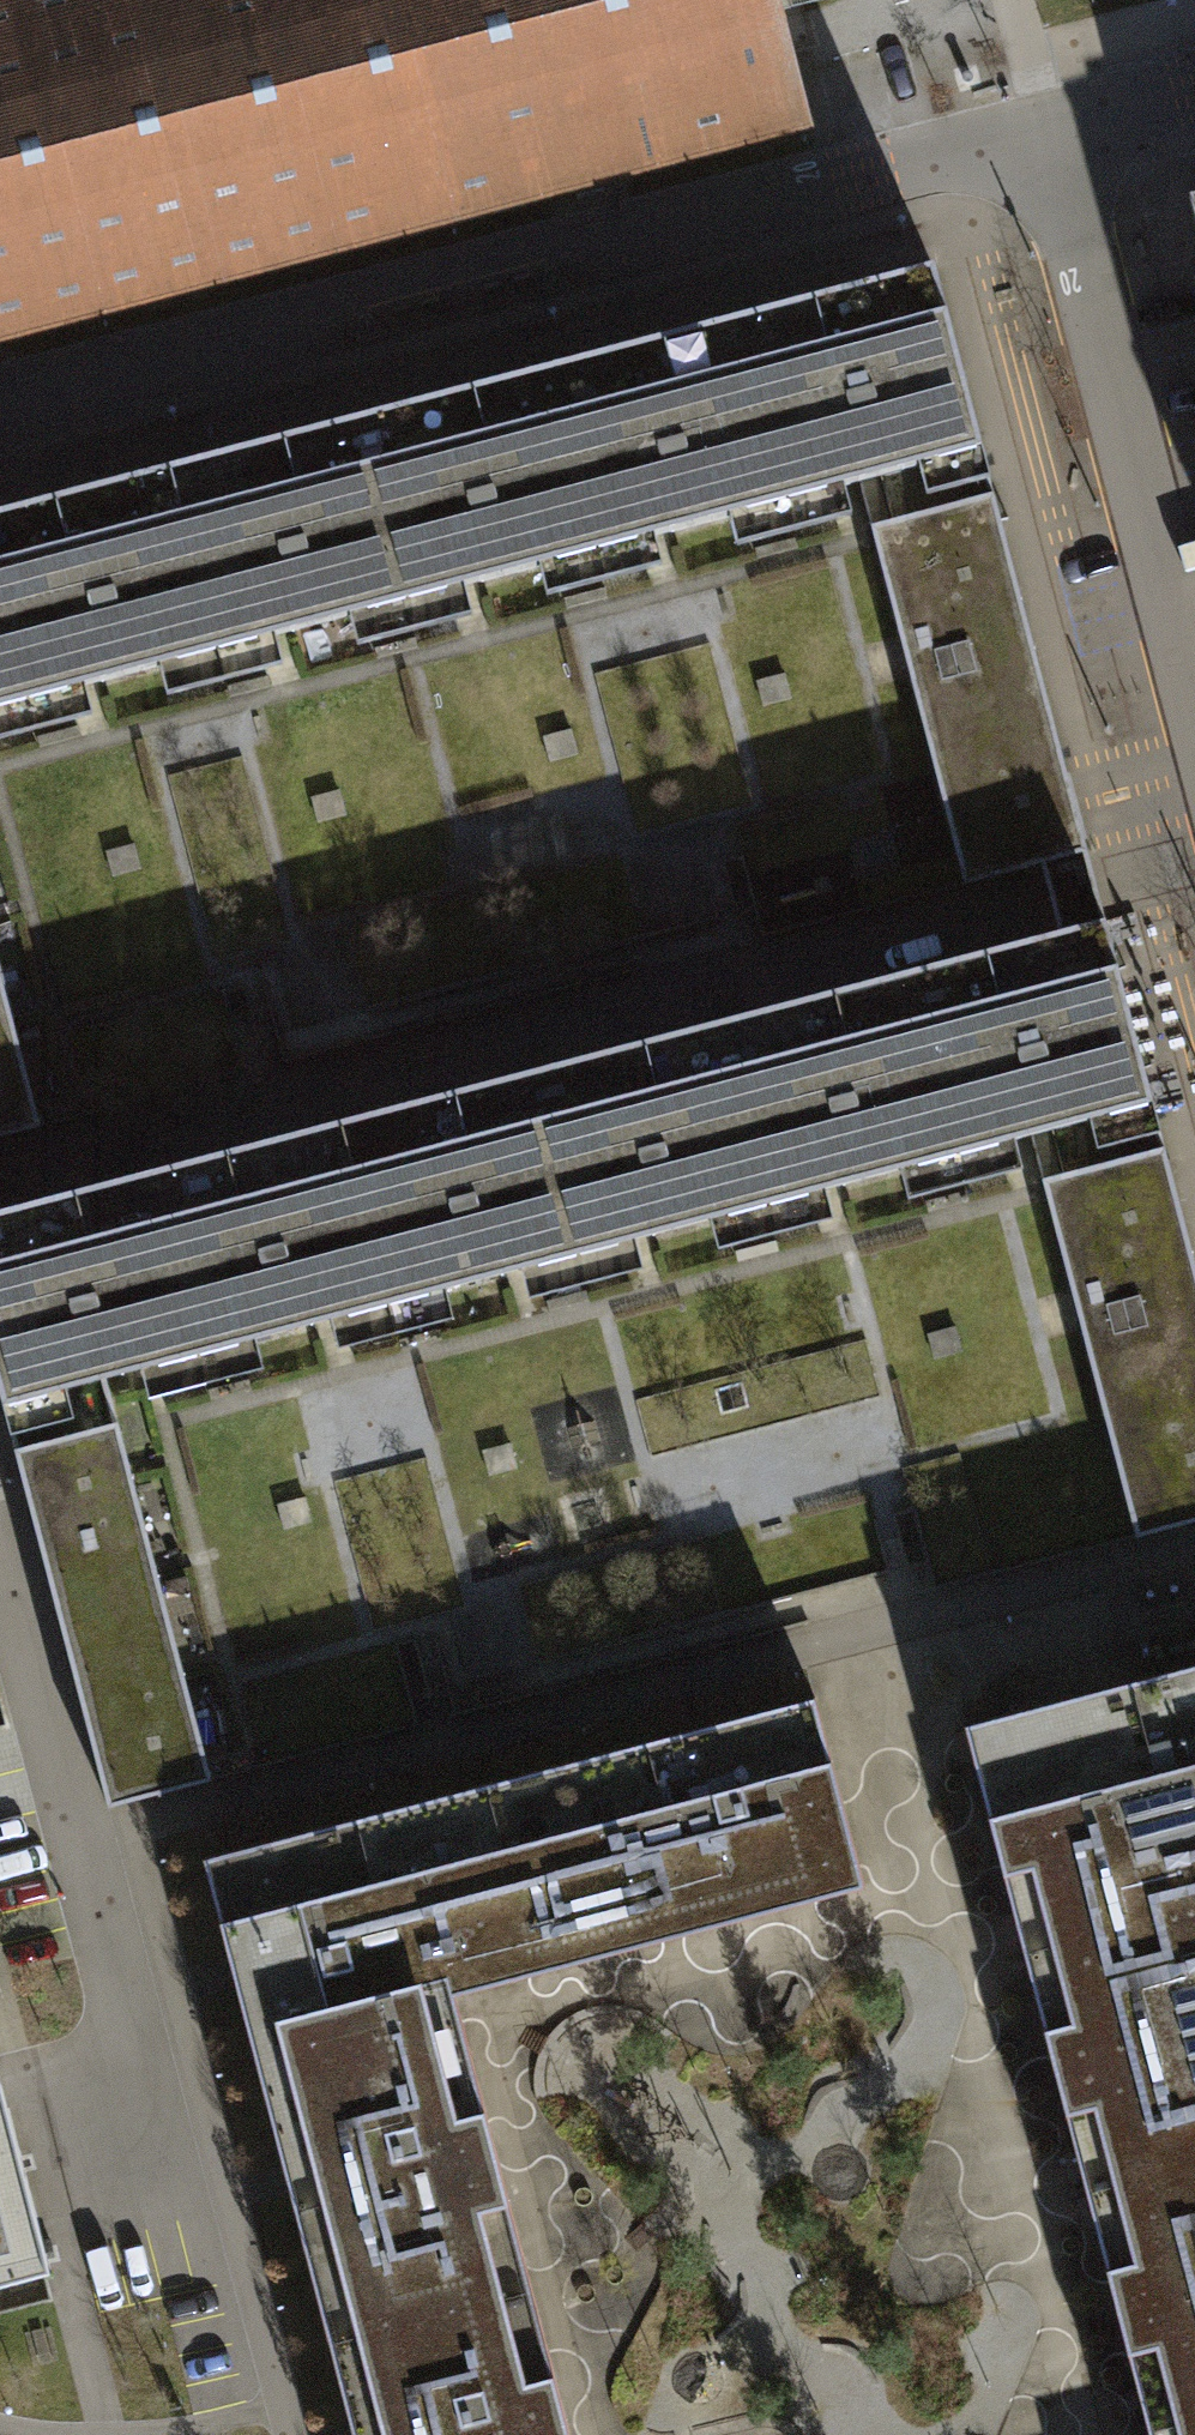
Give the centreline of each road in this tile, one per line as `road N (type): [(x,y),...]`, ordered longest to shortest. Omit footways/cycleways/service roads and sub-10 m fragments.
road 1 (residential): [(1038,134),(0,408)]
road 2 (residential): [(1038,134),(1194,729)]
road 3 (residential): [(1038,134),(1194,93)]

